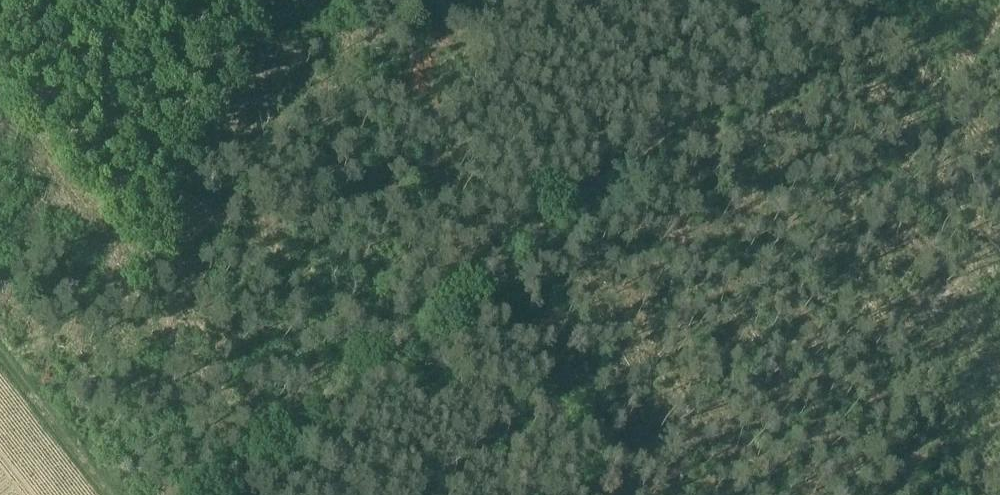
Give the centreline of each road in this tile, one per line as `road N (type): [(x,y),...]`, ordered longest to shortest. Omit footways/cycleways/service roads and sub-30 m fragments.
road 1 (track): [(839,0),(225,494)]
road 2 (track): [(120,494),(0,346)]
road 3 (track): [(999,127),(905,0)]

